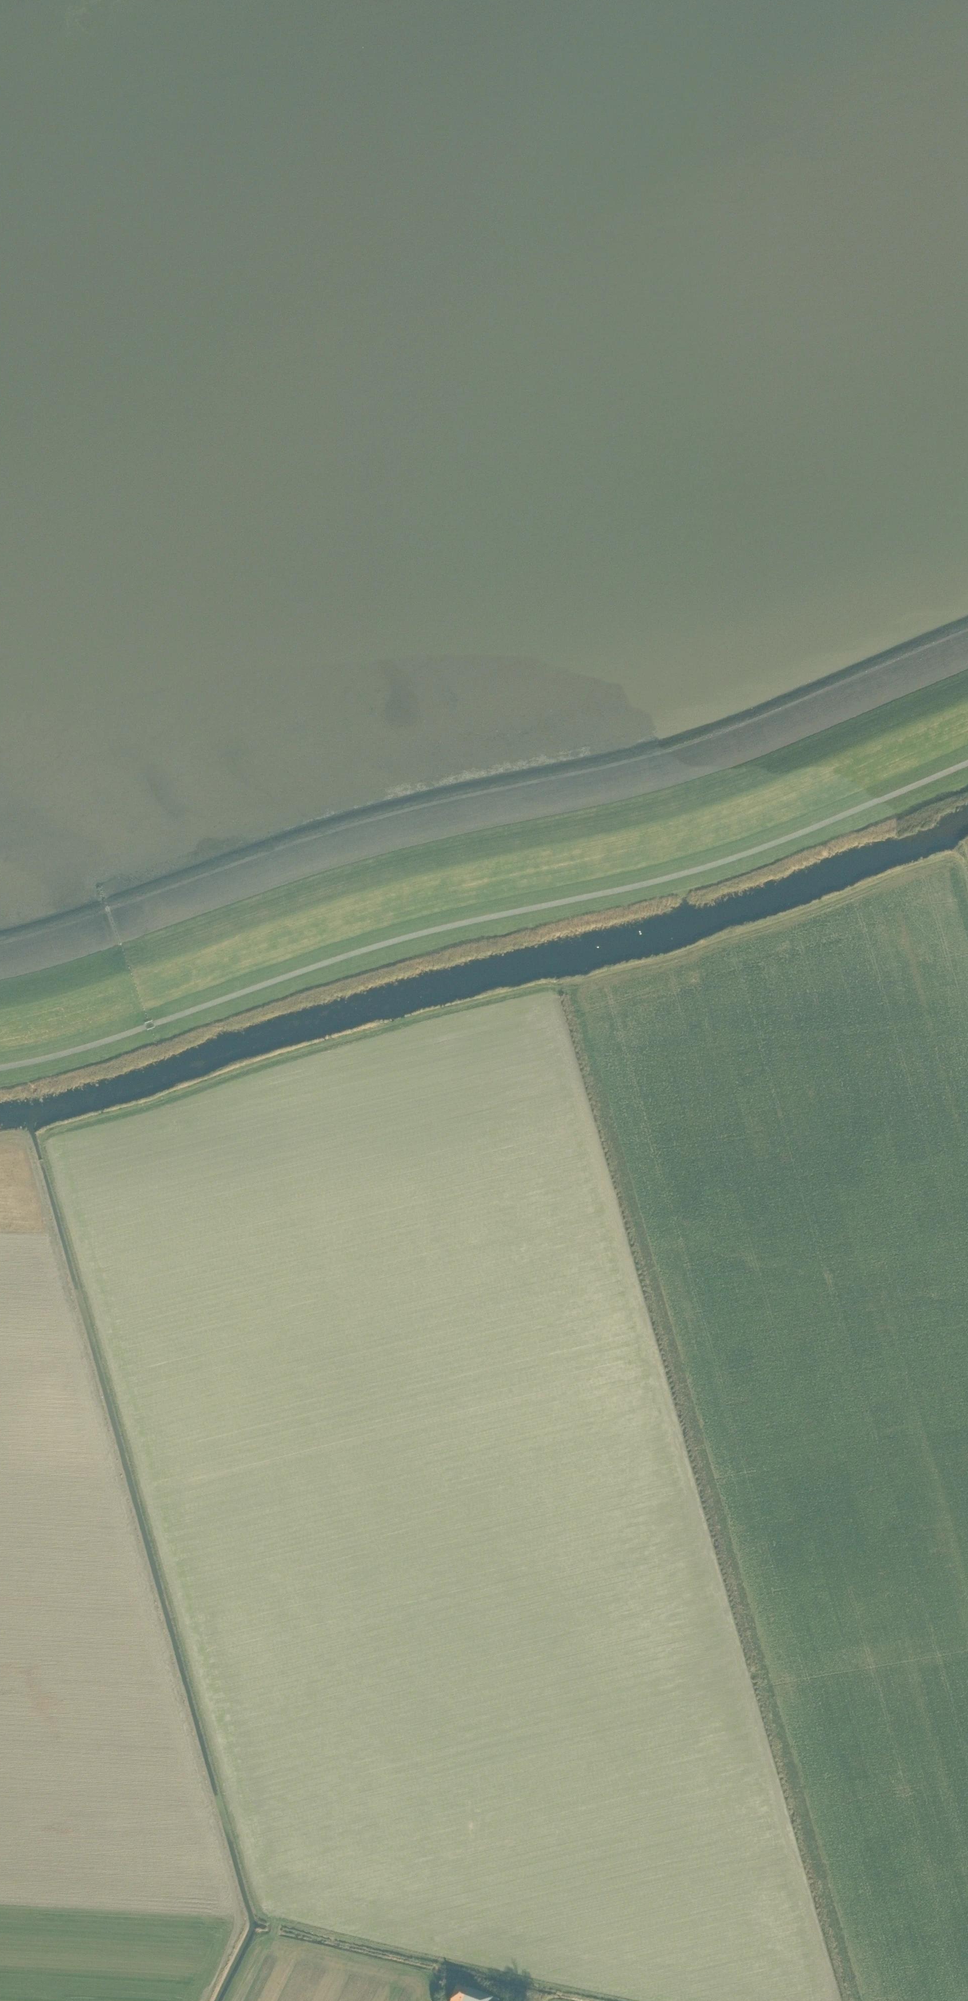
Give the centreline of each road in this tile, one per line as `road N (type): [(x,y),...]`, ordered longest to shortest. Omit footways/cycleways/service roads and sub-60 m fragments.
road 1 (track): [(0,976),(124,950),(164,925),(398,846),(695,777),(967,665)]

